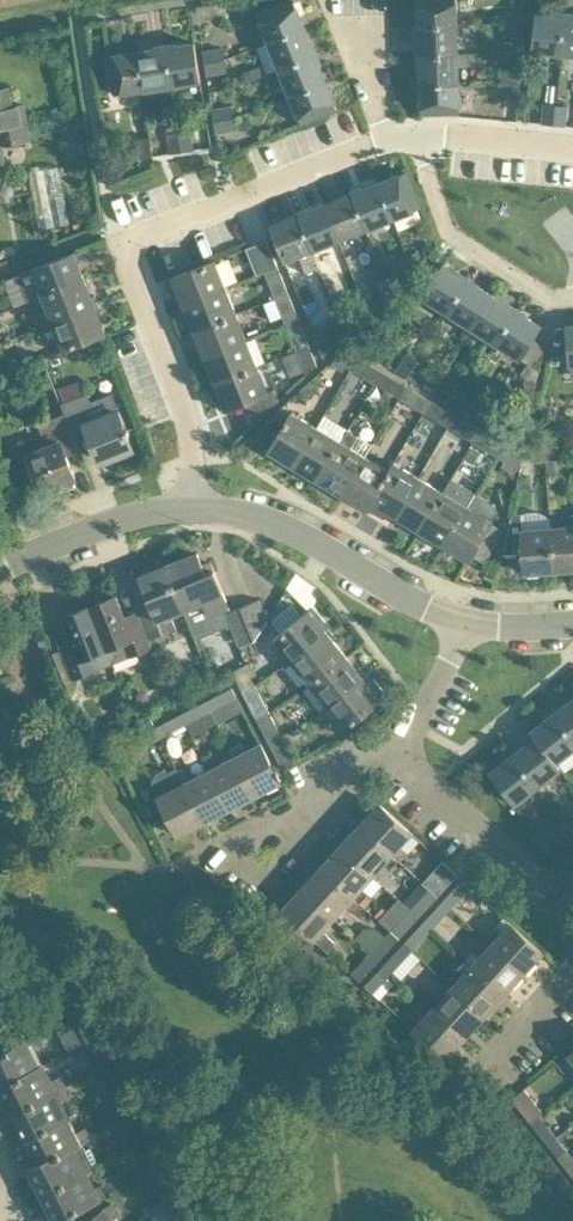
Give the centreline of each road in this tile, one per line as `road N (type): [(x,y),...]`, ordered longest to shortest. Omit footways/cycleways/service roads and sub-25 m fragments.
road 1 (residential): [(199,504),(182,416),(137,292),(138,239),(388,143)]
road 2 (residential): [(199,504),(266,525),(394,607),(464,634)]
road 3 (residential): [(572,944),(393,756)]
road 4 (residential): [(421,136),(451,236),(552,303),(572,300)]
road 5 (residential): [(197,861),(393,756)]
road 6 (residential): [(0,568),(110,524),(199,504)]
road 7 (residential): [(460,1096),(572,968)]
road 8 (residential): [(421,136),(572,148)]
road 9 (residential): [(388,143),(365,0)]
road 10 (residential): [(393,756),(464,634)]

